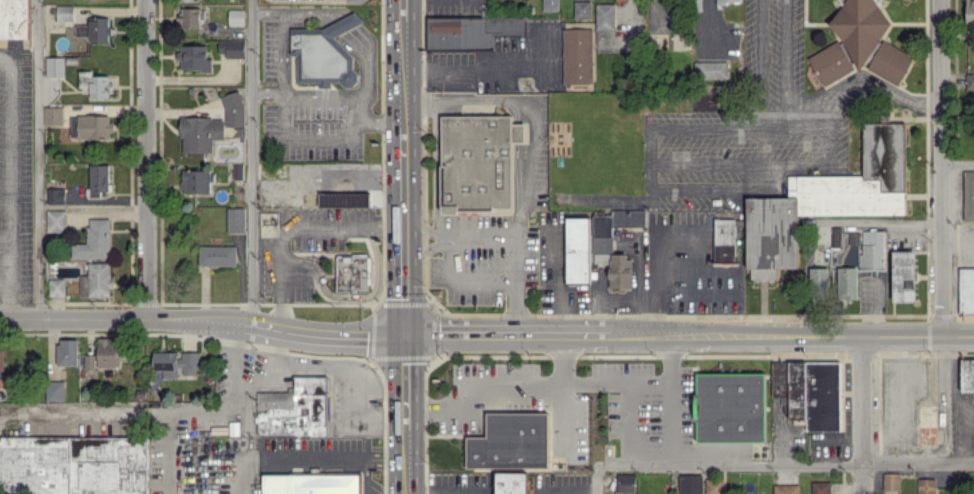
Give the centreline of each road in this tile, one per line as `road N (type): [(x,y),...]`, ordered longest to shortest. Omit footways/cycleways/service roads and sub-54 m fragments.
road 1 (tertiary): [(0,319),(231,321),(297,332),(404,334)]
road 2 (primary): [(608,336),(973,337)]
road 3 (residential): [(942,0),(945,337)]
road 4 (residential): [(145,0),(149,319)]
road 5 (primary): [(402,126),(404,334)]
road 6 (primary): [(404,334),(608,336)]
road 7 (residential): [(865,338),(865,493)]

